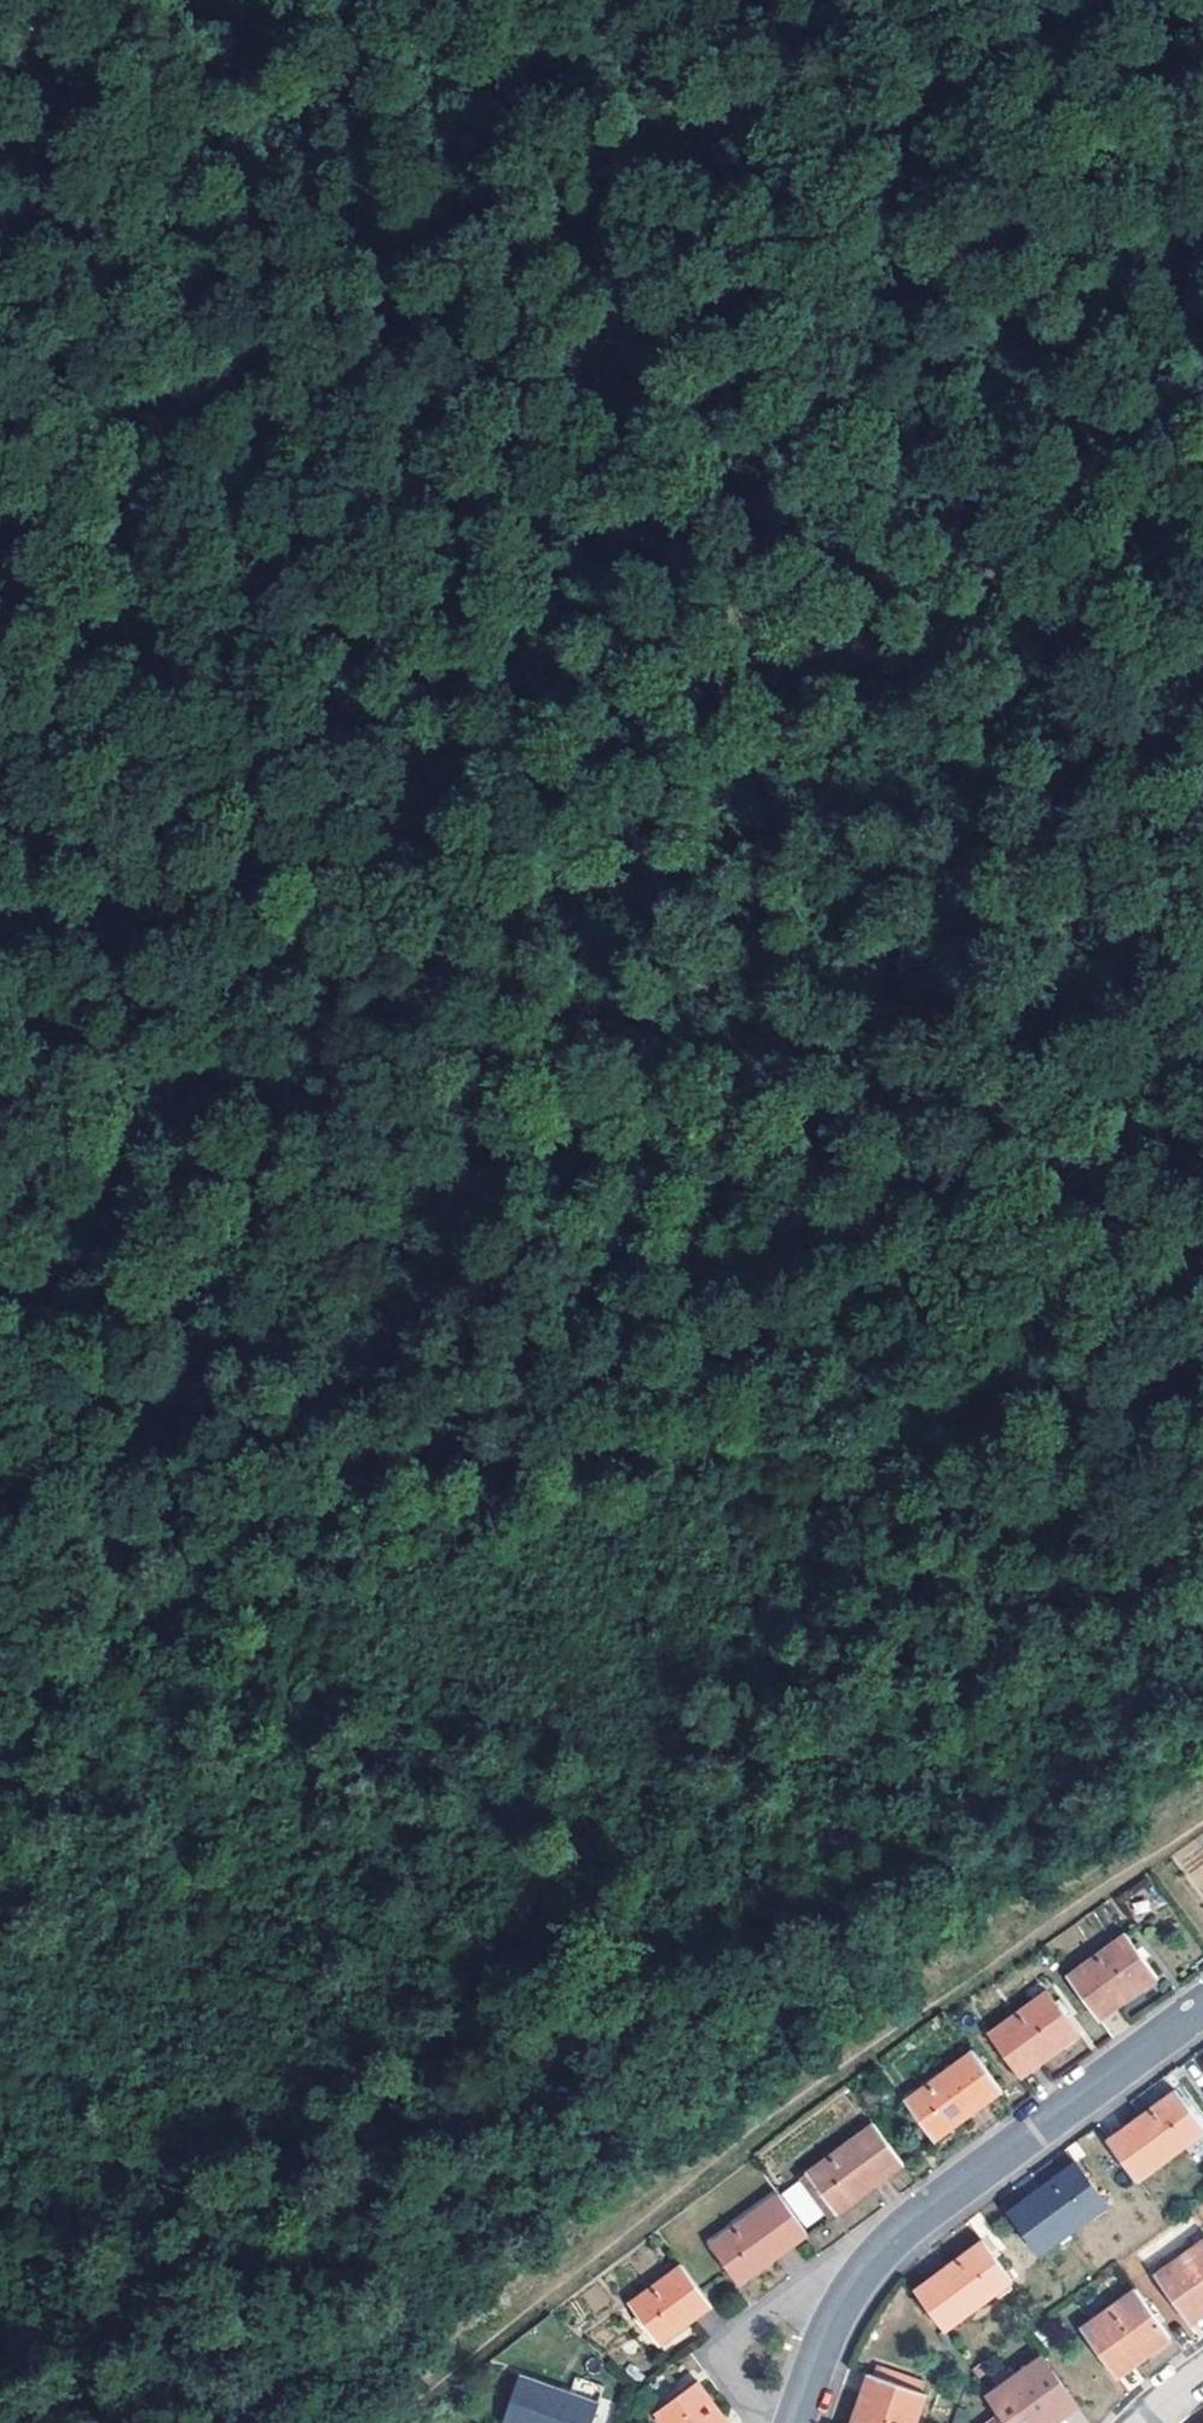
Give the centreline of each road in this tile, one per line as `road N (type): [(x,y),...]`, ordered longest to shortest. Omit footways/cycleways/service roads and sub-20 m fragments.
road 1 (residential): [(1202,2005),(897,2232),(830,2322),(792,2422)]

